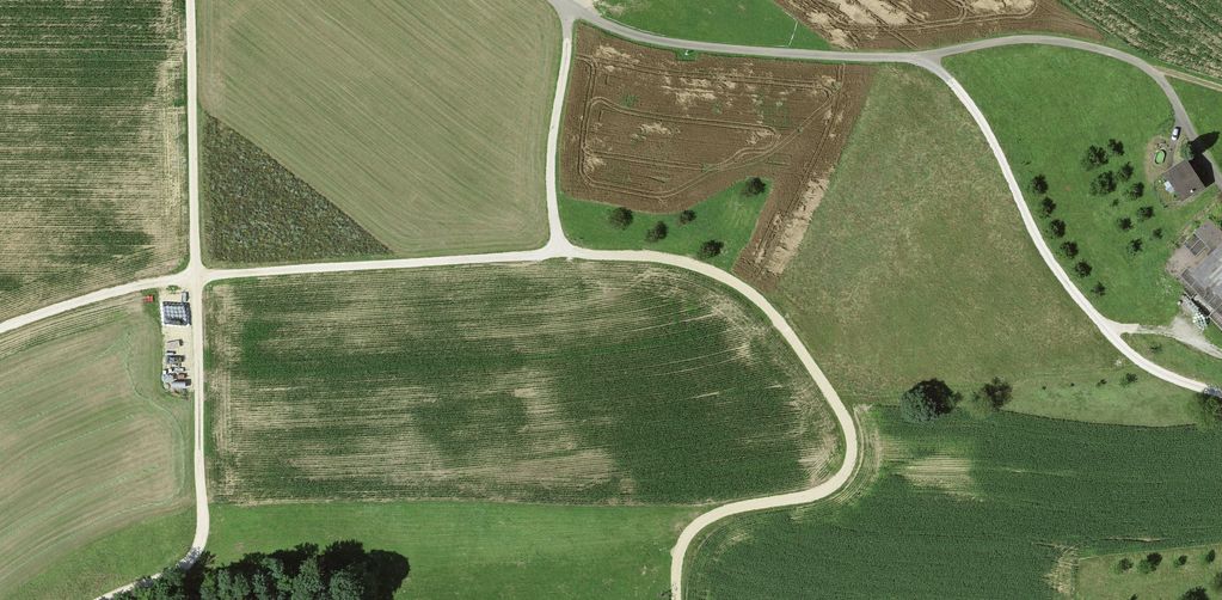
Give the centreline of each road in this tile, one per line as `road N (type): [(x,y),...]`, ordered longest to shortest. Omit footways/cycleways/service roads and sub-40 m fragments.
road 1 (track): [(197,274),(550,252),(561,243),(578,252),(696,263),(757,296),(791,331),(850,426),(852,462),(823,491),(717,513),(688,536),(679,599)]
road 2 (track): [(559,0),(619,29),(684,44),(908,57),(1054,41),(1130,57),(1160,80),(1221,182)]
road 3 (track): [(191,0),(203,520),(188,563),(112,599)]
road 4 (track): [(928,55),(981,121),(1062,280),(1128,353),(1170,379),(1221,396)]
road 5 (track): [(568,7),(550,147),(561,243)]
road 6 (track): [(197,274),(0,326)]

